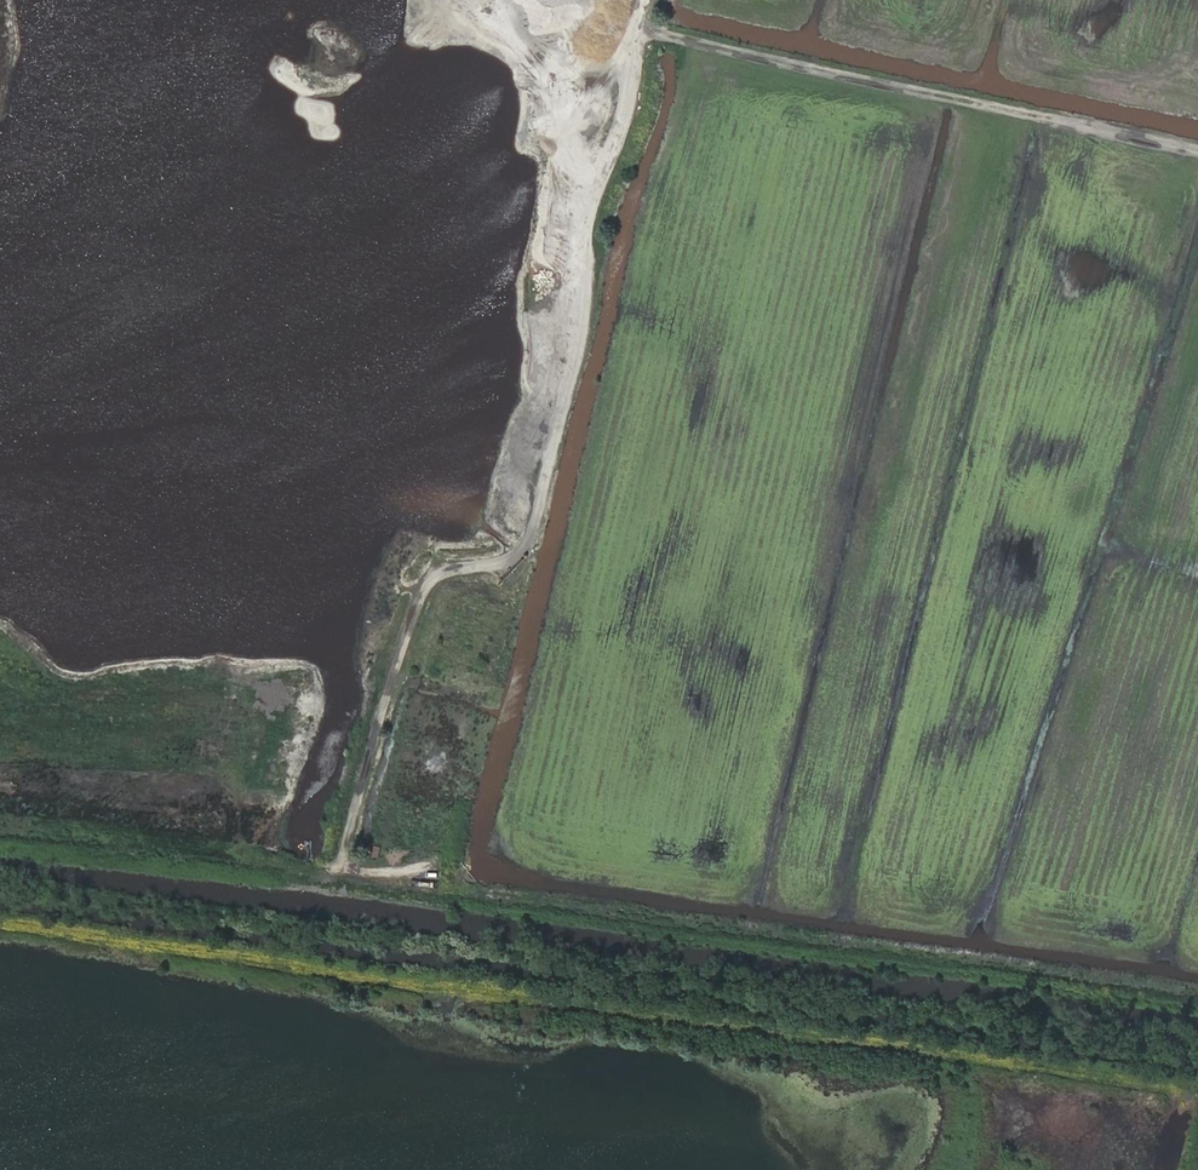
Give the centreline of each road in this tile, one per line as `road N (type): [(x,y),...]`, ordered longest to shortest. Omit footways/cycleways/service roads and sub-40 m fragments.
road 1 (track): [(635,33),(1197,151)]

